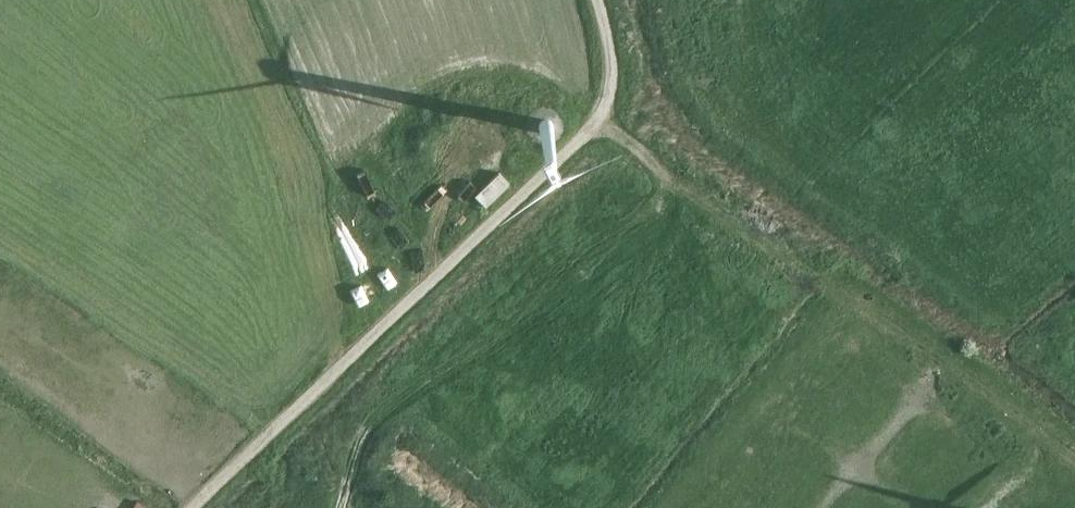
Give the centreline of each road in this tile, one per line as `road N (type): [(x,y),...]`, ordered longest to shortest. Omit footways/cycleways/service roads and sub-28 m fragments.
road 1 (track): [(192,507),(586,134),(607,98),(609,53),(598,0)]
road 2 (track): [(598,118),(1074,455)]
road 3 (track): [(439,273),(453,168),(480,134)]

